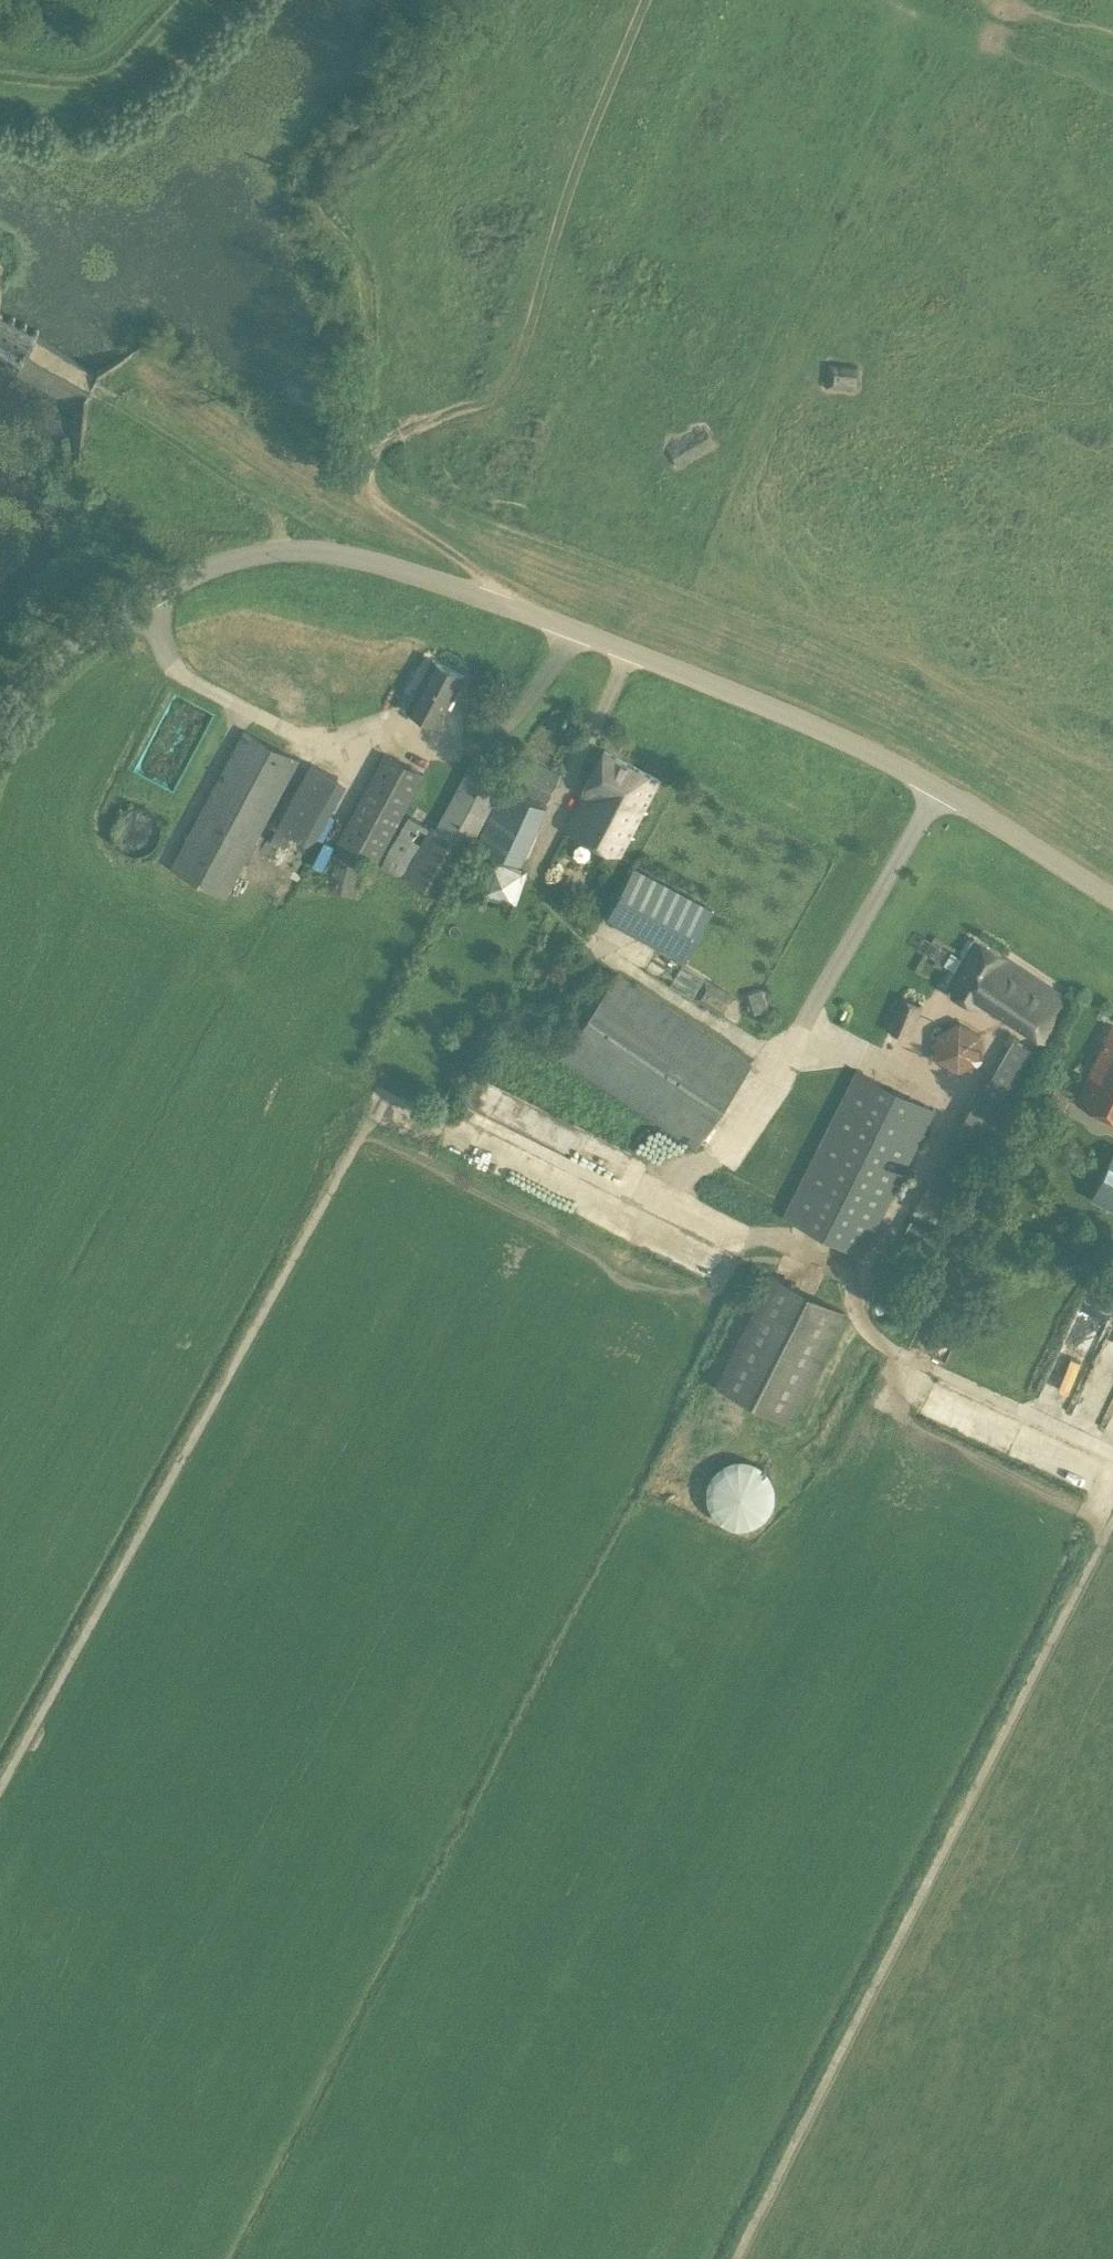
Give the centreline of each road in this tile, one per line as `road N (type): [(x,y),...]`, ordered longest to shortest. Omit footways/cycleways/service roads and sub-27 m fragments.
road 1 (unclassified): [(1112,900),(874,755),(505,605)]
road 2 (unclassified): [(0,736),(35,683),(88,637),(237,557),(318,551),(505,605)]
road 3 (track): [(185,0),(129,59),(85,77),(0,75)]
road 4 (track): [(363,470),(363,495),(491,584),(505,605)]
road 5 (track): [(245,714),(168,864)]

